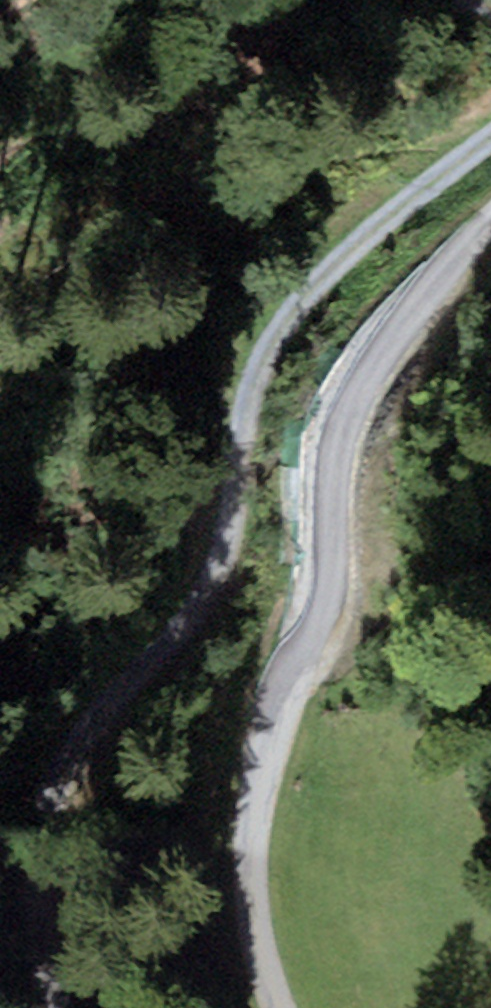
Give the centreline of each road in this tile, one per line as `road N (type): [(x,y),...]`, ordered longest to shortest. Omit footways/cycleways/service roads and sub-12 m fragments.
road 1 (track): [(57,1007),(35,913),(37,837),(51,785),(77,736),(207,590),(223,547),(236,421),(254,367),(307,292),(375,223),(490,136)]
road 2 (unclassified): [(280,1007),(252,915),(252,810),(270,728),(303,643),(326,414),(377,338),(490,224)]

